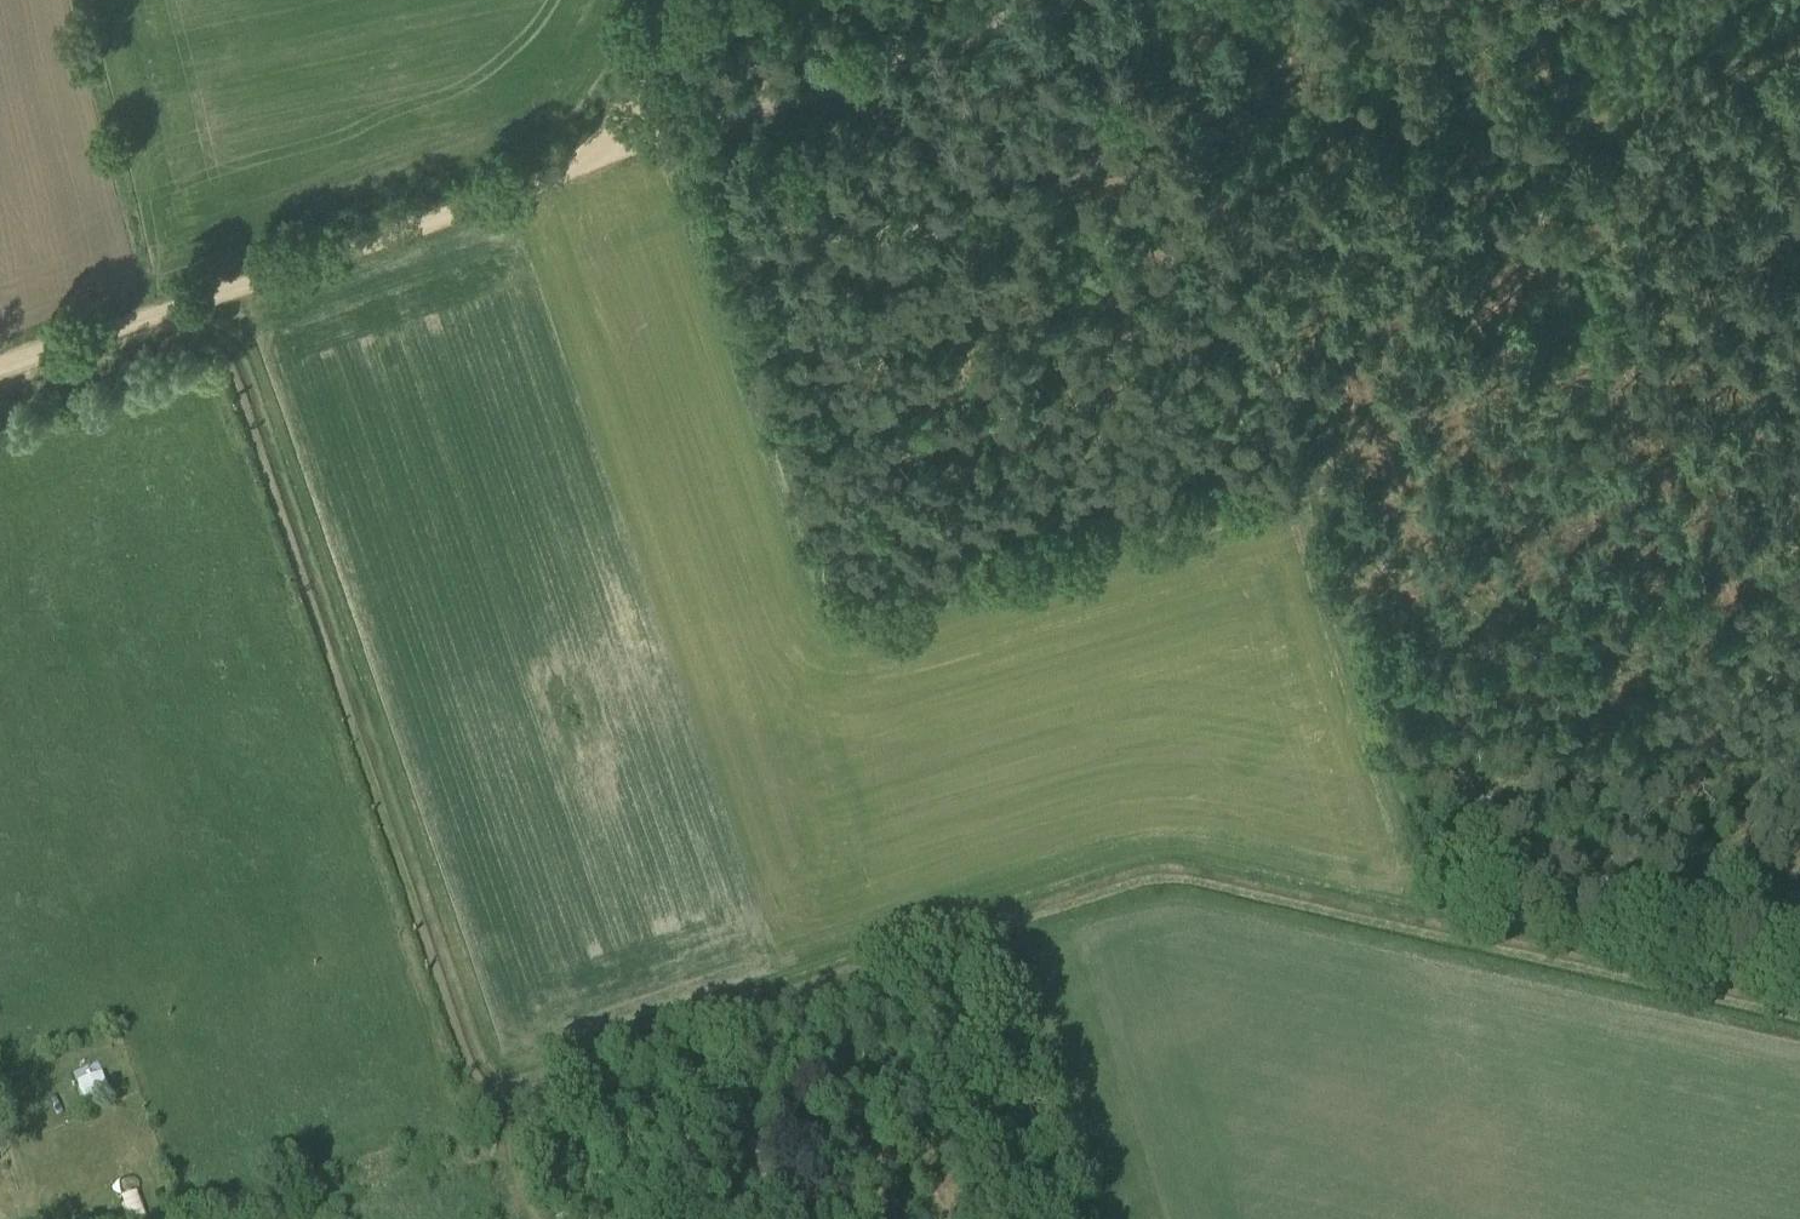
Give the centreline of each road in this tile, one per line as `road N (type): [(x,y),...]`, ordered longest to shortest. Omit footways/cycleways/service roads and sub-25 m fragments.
road 1 (track): [(608,156),(0,370)]
road 2 (track): [(1047,0),(608,156)]
road 3 (track): [(608,156),(675,0)]

